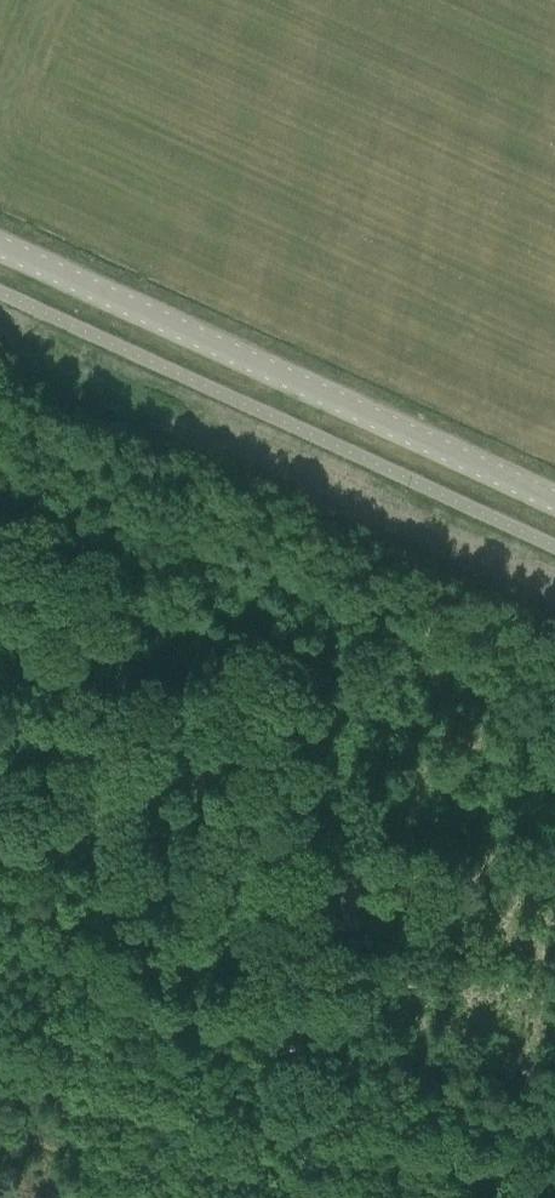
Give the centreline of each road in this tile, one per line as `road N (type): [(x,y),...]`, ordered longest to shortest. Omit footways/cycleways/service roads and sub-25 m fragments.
road 1 (tertiary): [(554,505),(0,254)]

